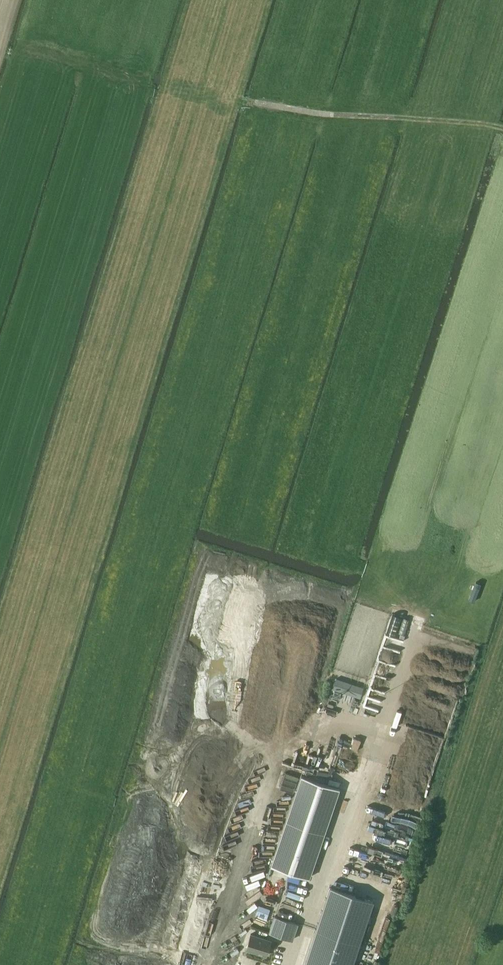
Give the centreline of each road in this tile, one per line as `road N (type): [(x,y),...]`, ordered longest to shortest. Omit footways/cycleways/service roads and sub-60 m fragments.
road 1 (track): [(347,859),(502,357)]
road 2 (track): [(502,129),(152,91),(0,48)]

